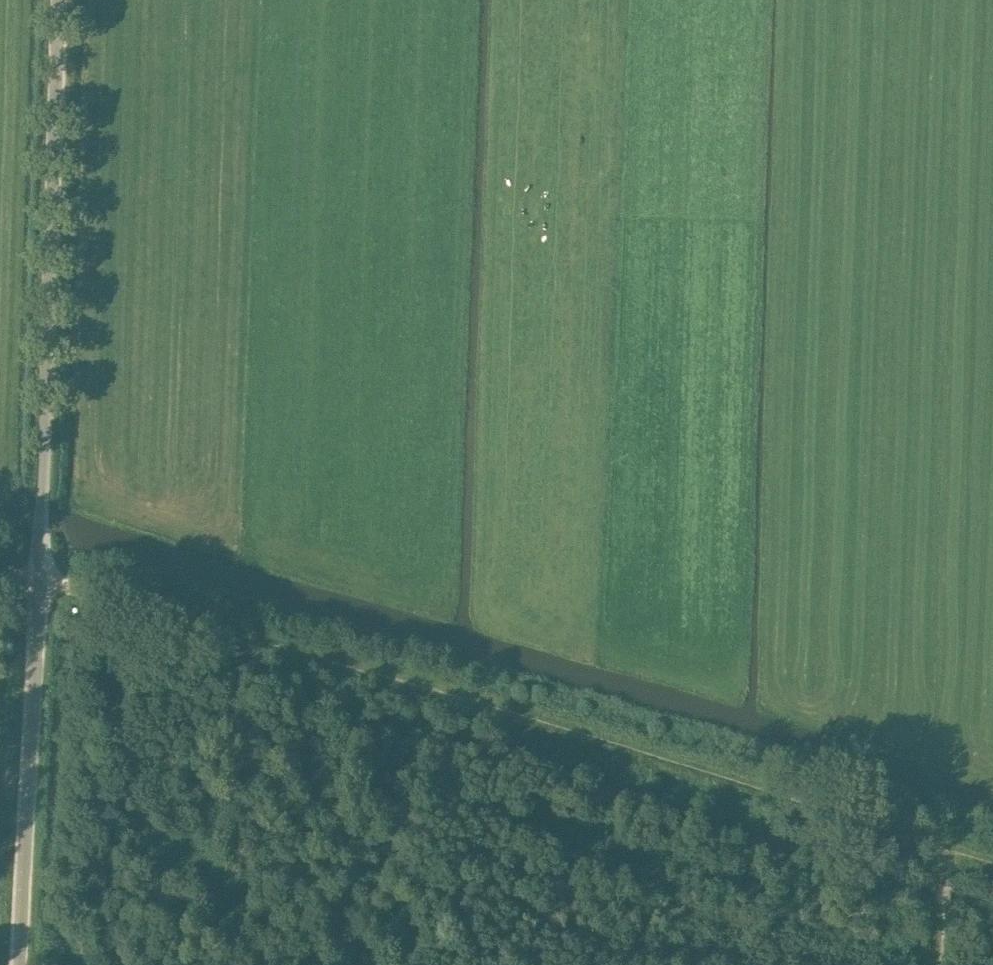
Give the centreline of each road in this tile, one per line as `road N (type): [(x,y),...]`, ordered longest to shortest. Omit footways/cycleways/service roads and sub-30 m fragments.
road 1 (unclassified): [(23,964),(58,0)]

